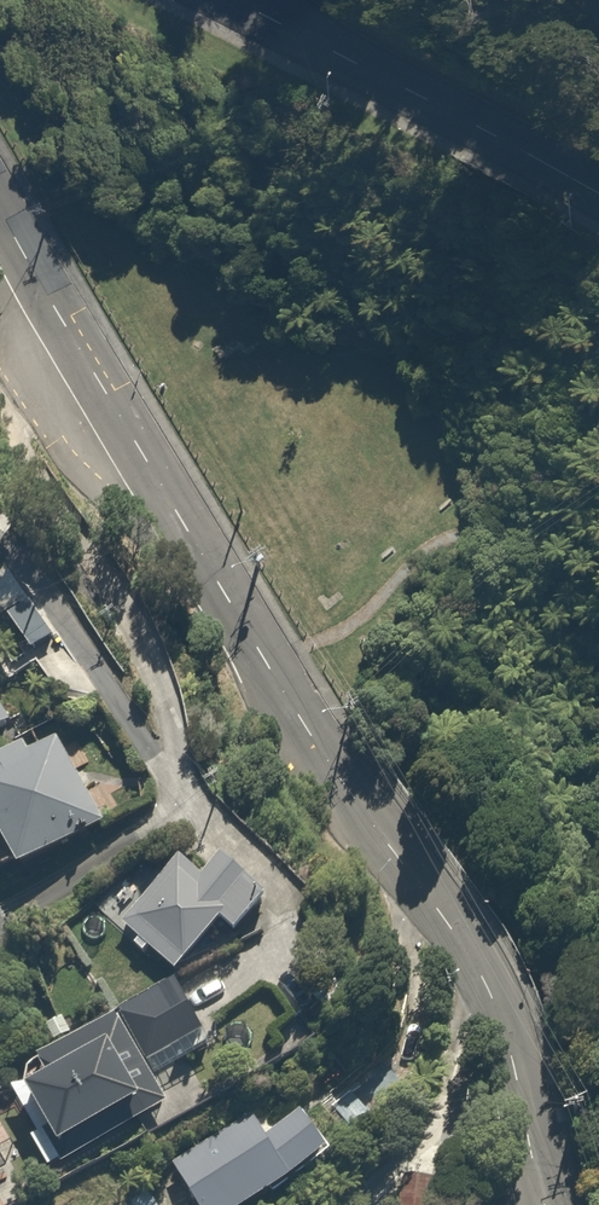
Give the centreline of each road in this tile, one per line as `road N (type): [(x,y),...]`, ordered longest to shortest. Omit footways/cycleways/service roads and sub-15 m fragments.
road 1 (tertiary): [(543,1204),(501,1032),(466,949),(307,728),(0,215)]
road 2 (tertiary): [(233,0),(598,192)]

